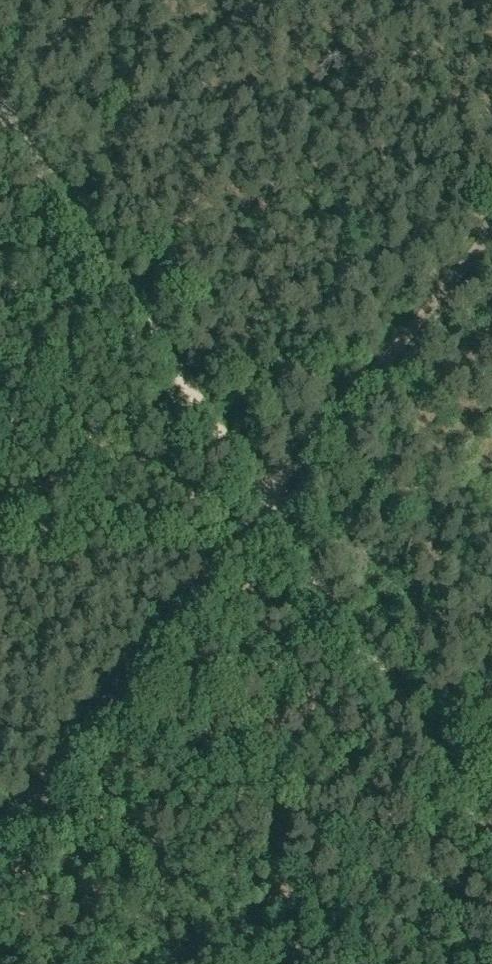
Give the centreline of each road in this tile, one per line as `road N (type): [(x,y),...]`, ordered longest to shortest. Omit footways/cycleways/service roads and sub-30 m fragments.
road 1 (track): [(491,225),(0,818)]
road 2 (track): [(0,108),(274,518)]
road 3 (track): [(274,518),(491,835)]

